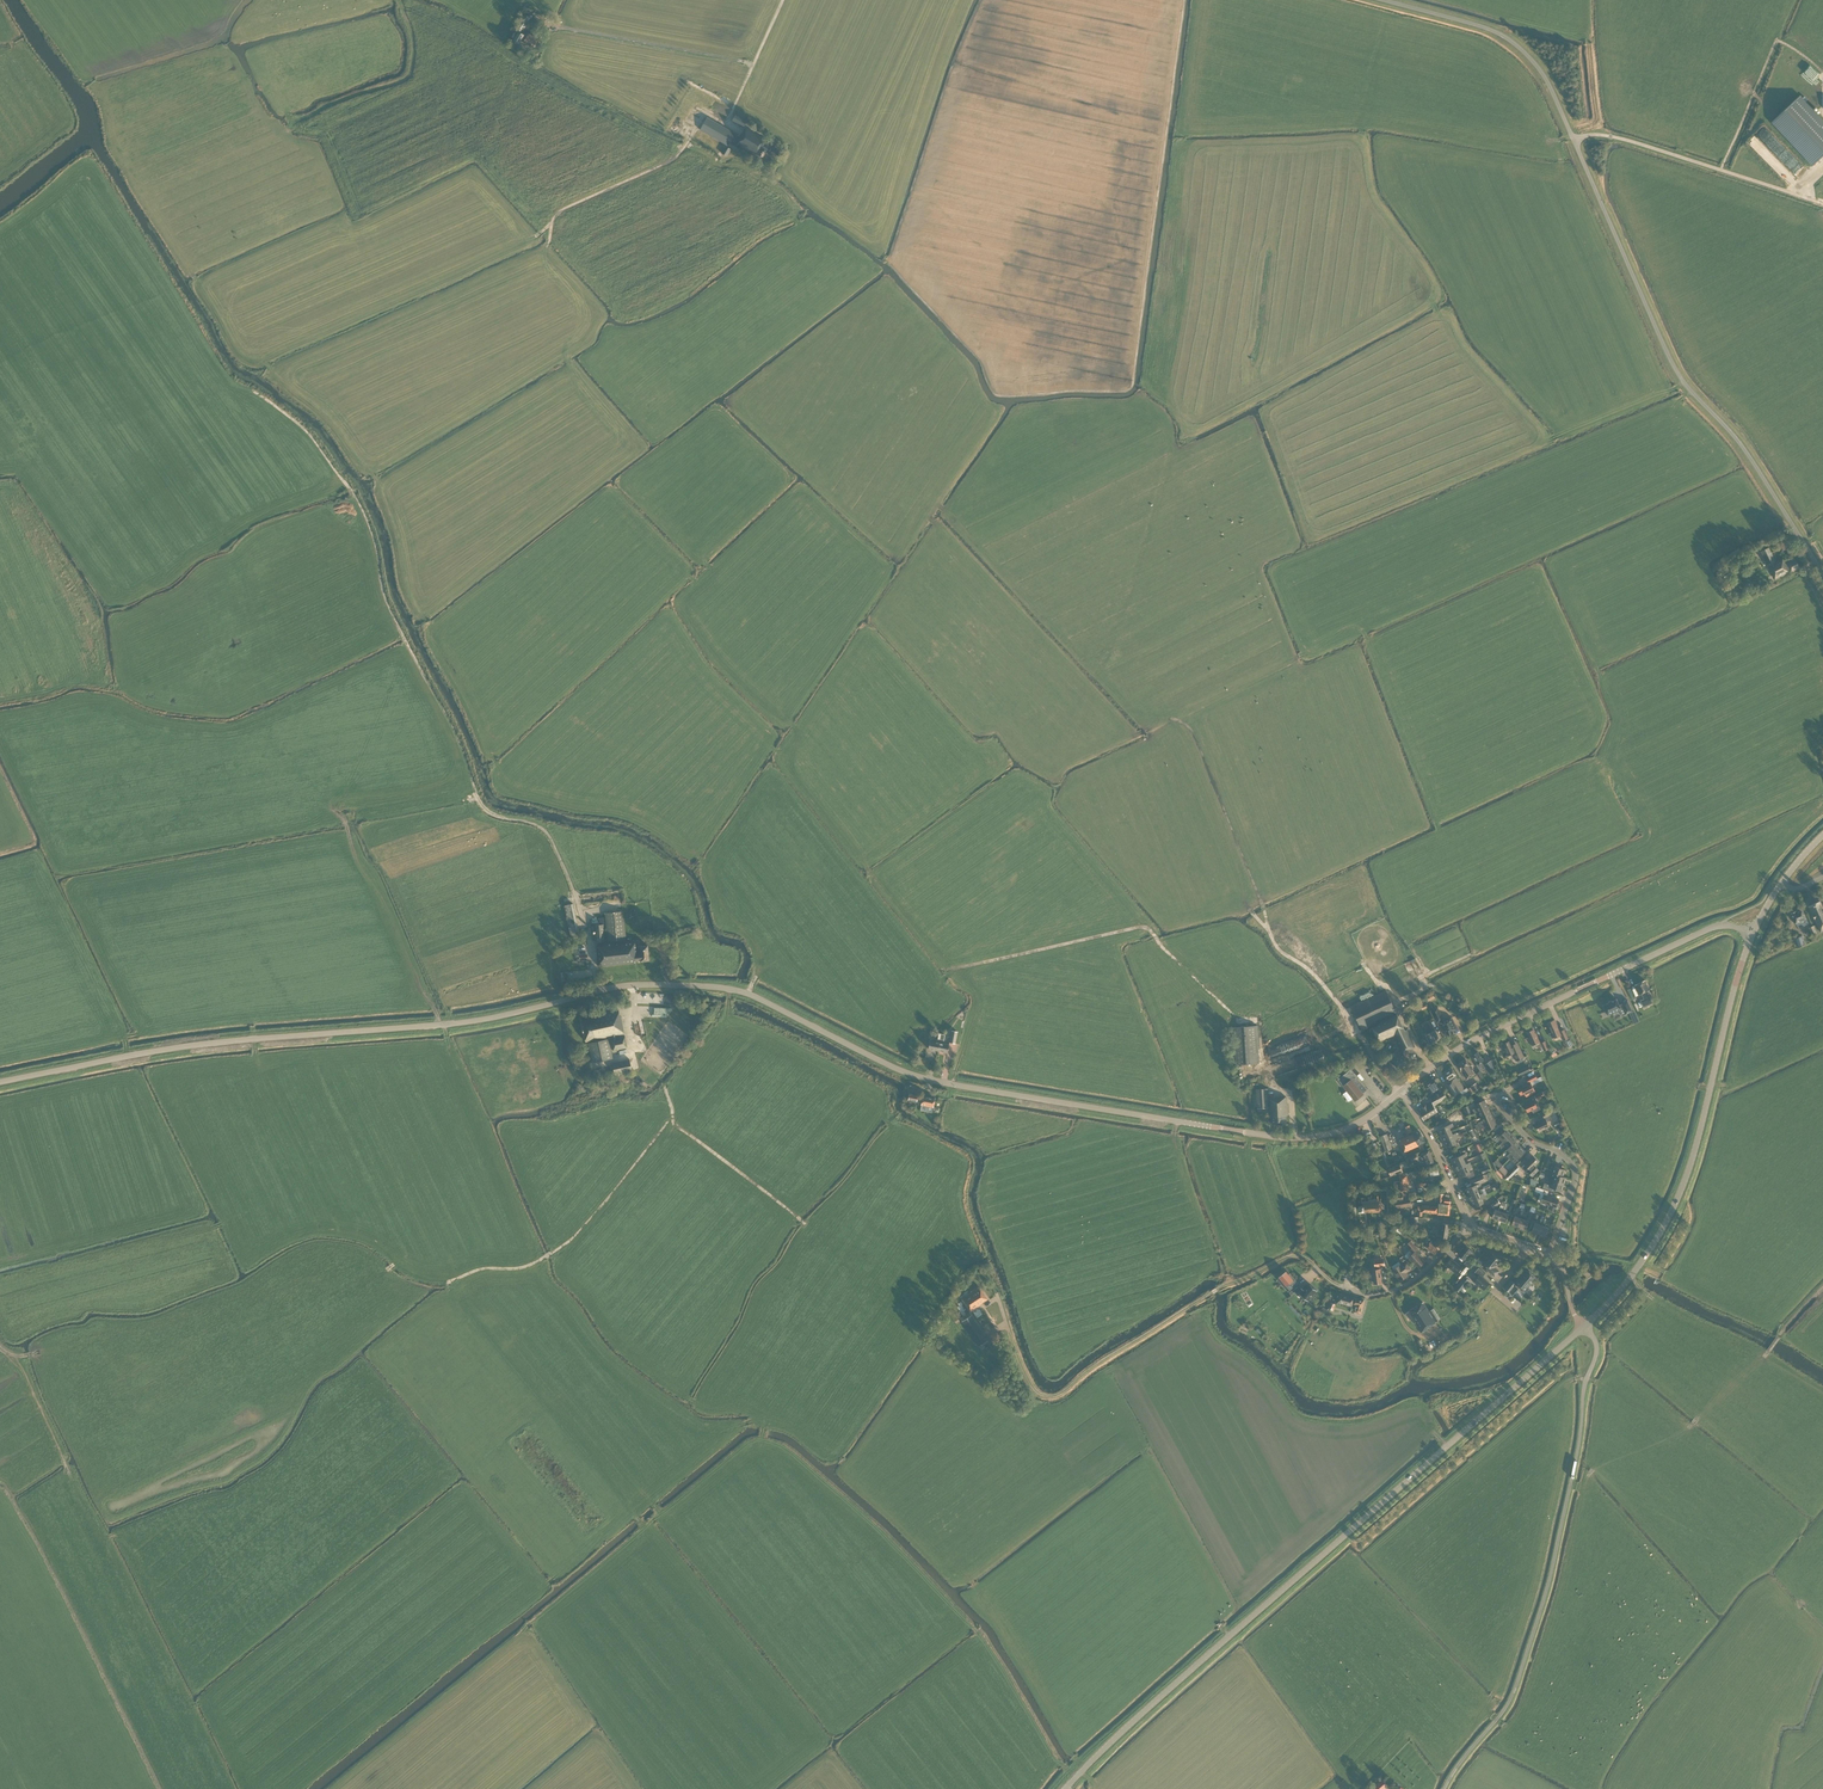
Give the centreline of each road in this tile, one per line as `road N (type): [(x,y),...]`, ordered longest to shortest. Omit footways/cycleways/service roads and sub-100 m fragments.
road 1 (tertiary): [(0,1082),(195,1045),(454,1024),(627,986),(683,986),(748,994),(933,1081),(1236,1130)]
road 2 (secondary): [(1068,1788),(1585,1326)]
road 3 (unclassified): [(1822,573),(1748,454),(1673,366),(1573,138)]
road 4 (unclassified): [(1444,1788),(1514,1690),(1549,1579),(1595,1359),(1585,1326)]
road 5 (track): [(998,1303),(1030,1388),(1047,1398),(1217,1289),(1289,1256),(1308,1259),(1348,1288)]
road 6 (secondary): [(1585,1326),(1640,1266),(1687,1178),(1753,934)]
road 7 (unclassified): [(1822,203),(1612,137),(1573,138)]
road 8 (unclassified): [(1573,138),(1546,77),(1512,42),(1382,0)]
road 9 (track): [(727,121),(705,110),(672,161),(561,210),(536,235)]
road 10 (tertiary): [(1586,987),(1473,1041),(1403,1091)]
road 11 (tertiary): [(1586,987),(1706,930),(1728,925),(1753,934)]
road 12 (tertiary): [(1403,1091),(1331,1134),(1285,1139),(1236,1130)]
road 13 (residential): [(1548,1256),(1574,1170),(1519,1129)]
road 14 (unclassified): [(1470,1226),(1403,1091)]
road 15 (unclassified): [(1348,1288),(1371,1294),(1400,1287),(1470,1226)]
road 16 (unclassified): [(727,121),(783,0)]

